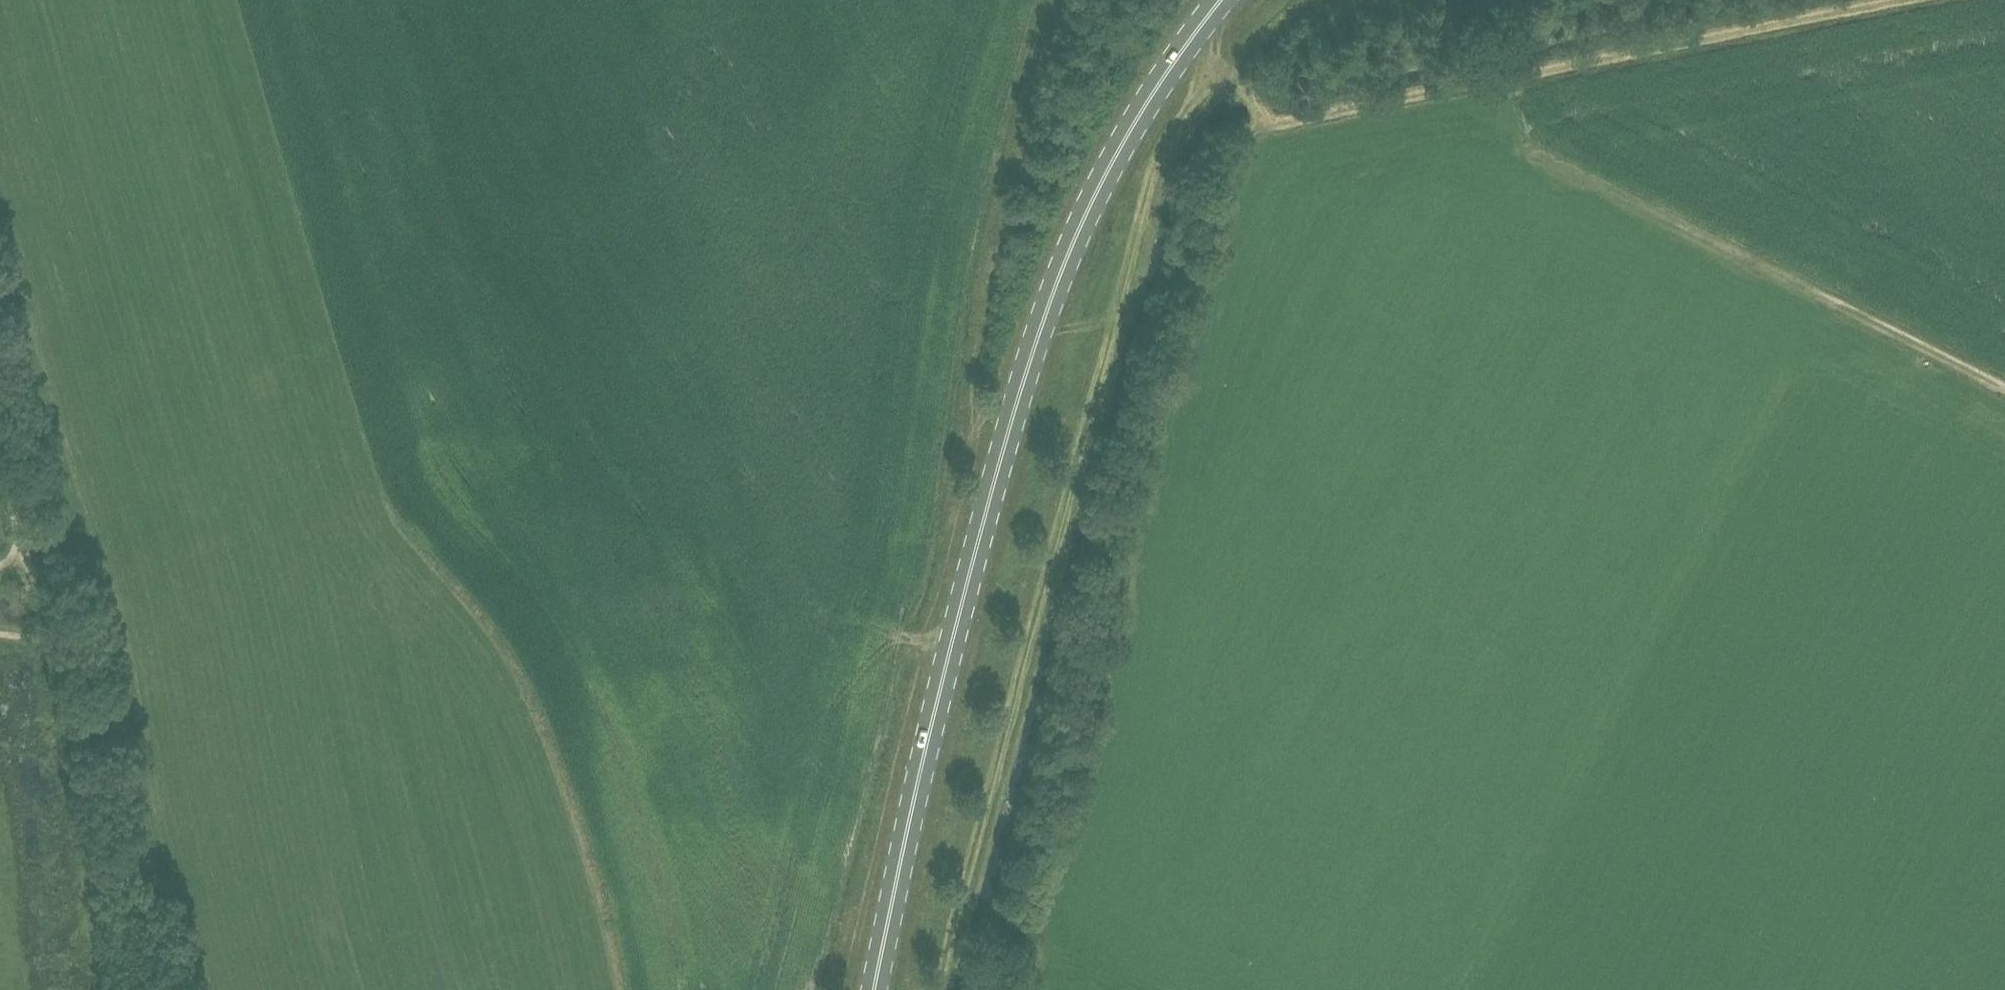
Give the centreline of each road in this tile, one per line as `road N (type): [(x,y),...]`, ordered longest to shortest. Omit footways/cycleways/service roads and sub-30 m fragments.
road 1 (primary): [(874,989),(955,634),(1038,337),(1075,235),(1115,156),(1221,0)]
road 2 (track): [(2004,391),(1538,159)]

